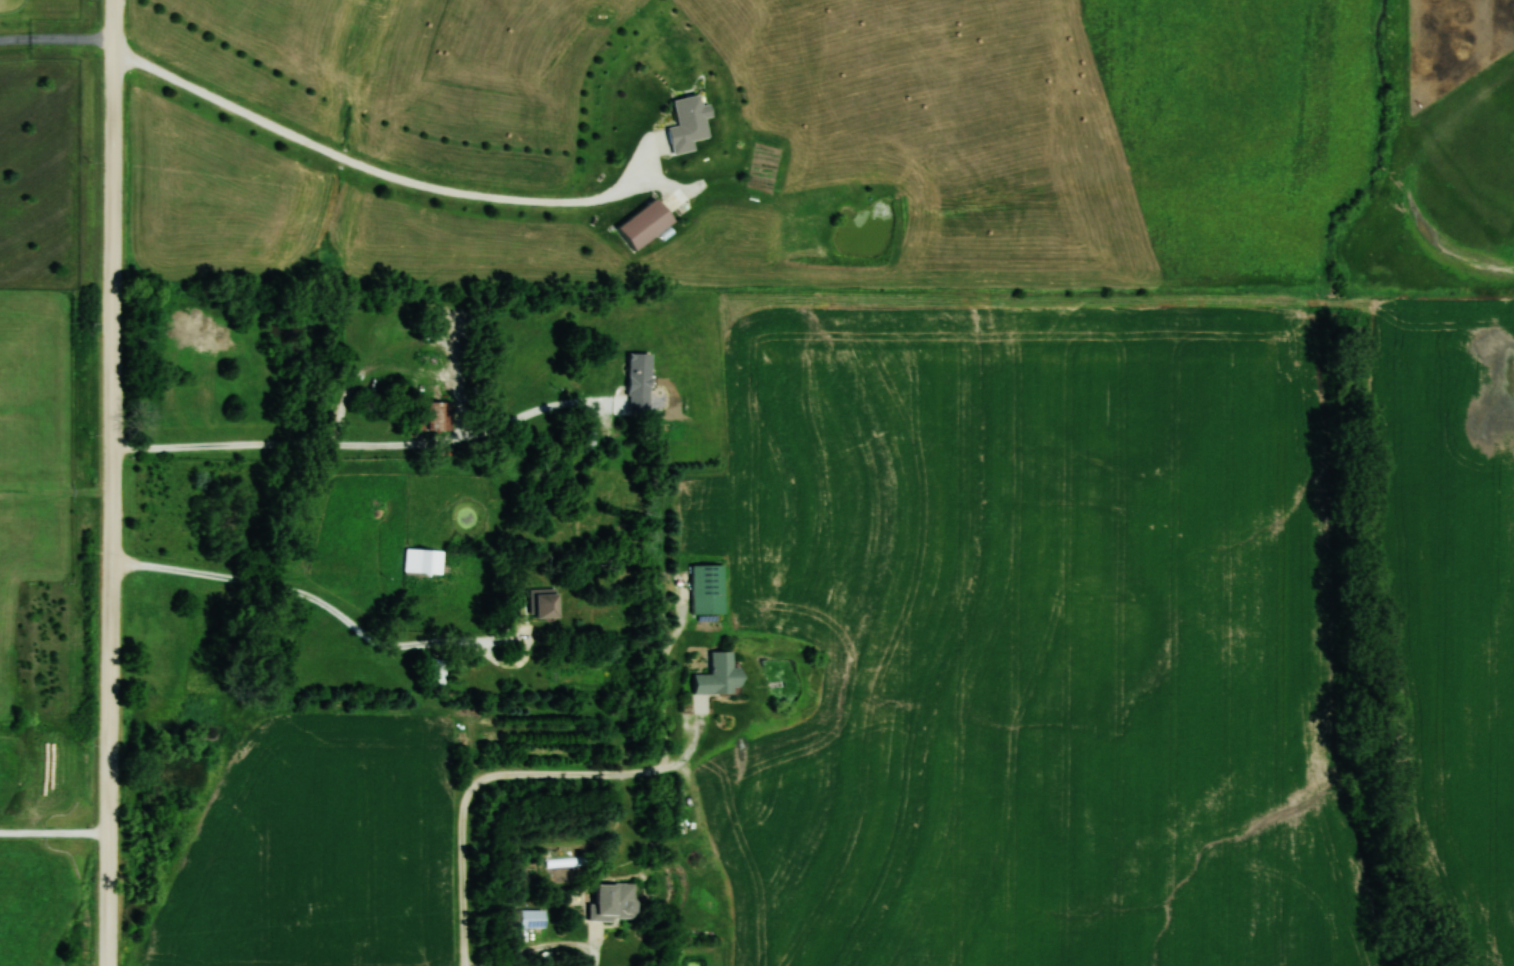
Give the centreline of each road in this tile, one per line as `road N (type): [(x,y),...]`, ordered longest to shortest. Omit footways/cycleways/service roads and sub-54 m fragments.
road 1 (residential): [(108,965),(112,0)]

